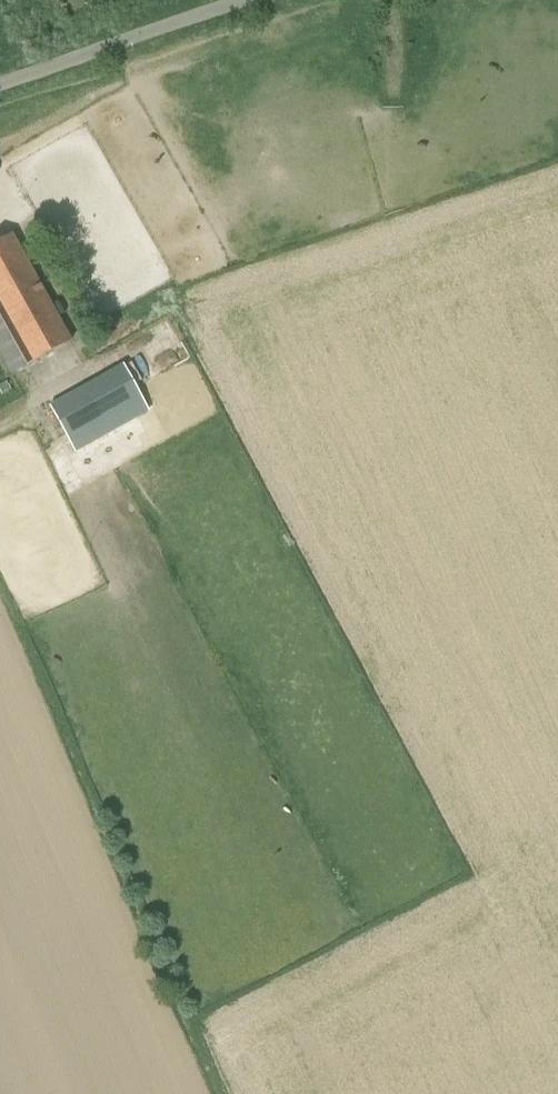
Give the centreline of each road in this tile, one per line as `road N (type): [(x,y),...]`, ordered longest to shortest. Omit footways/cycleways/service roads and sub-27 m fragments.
road 1 (unclassified): [(0,83),(243,0)]

